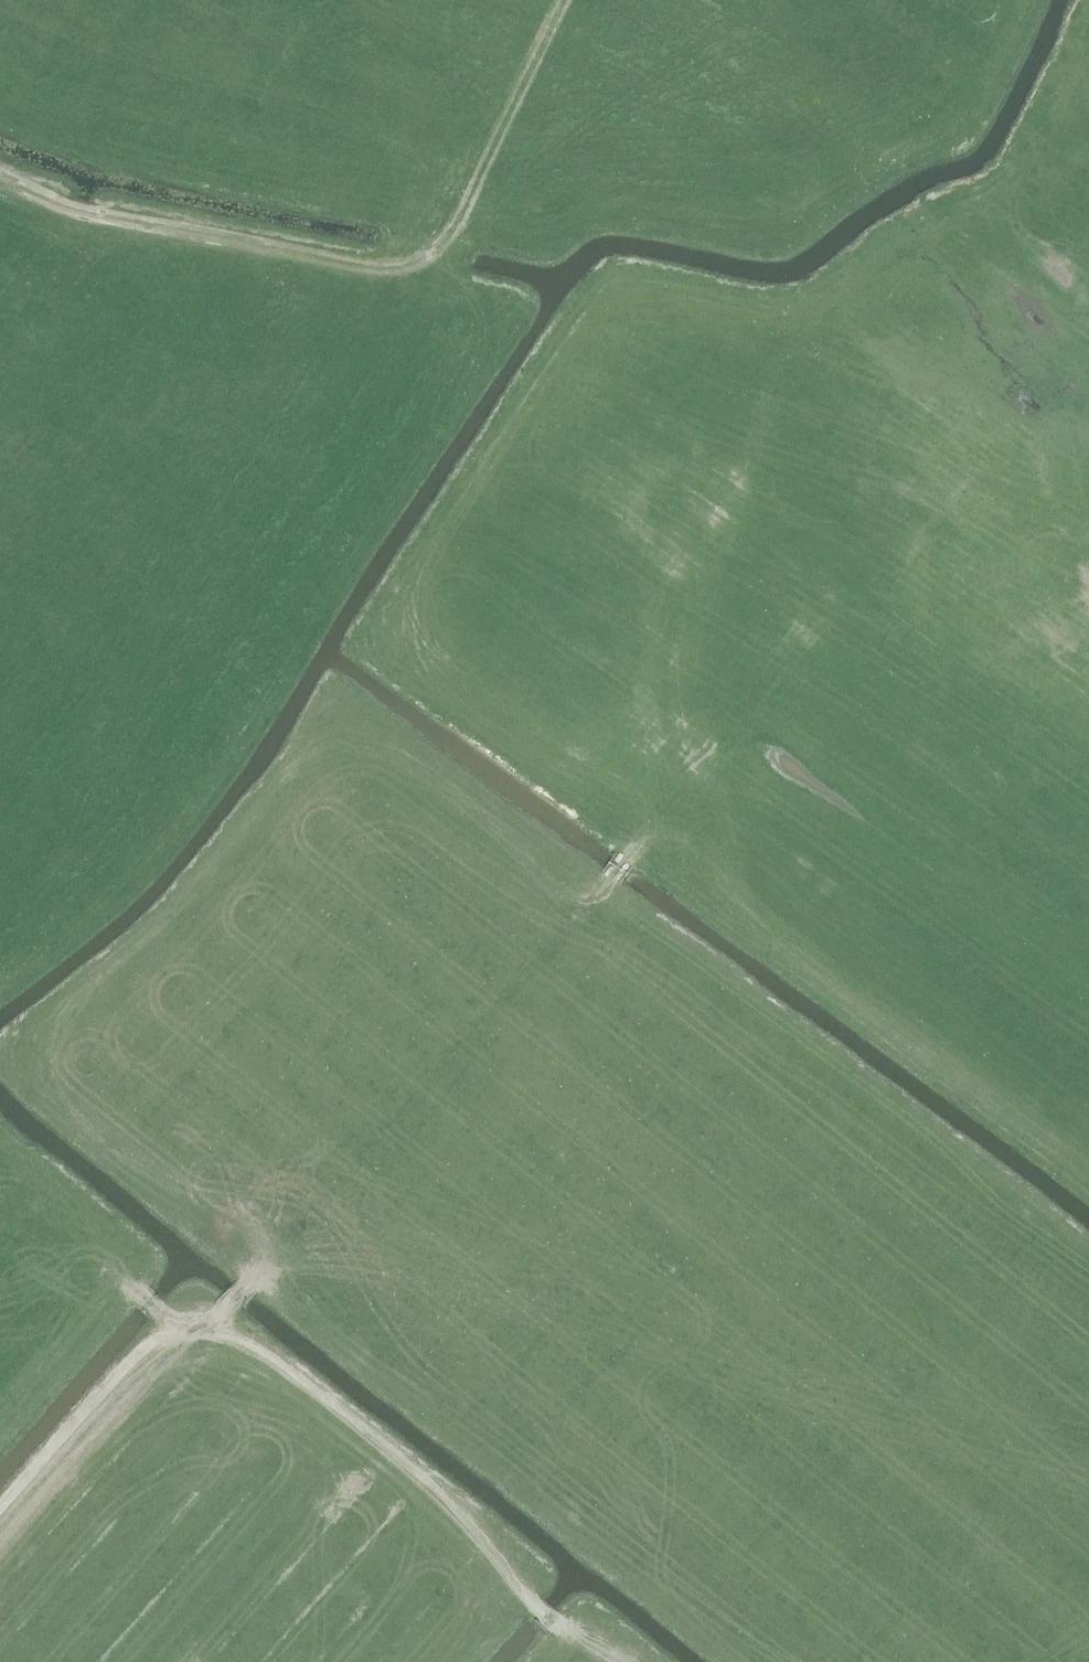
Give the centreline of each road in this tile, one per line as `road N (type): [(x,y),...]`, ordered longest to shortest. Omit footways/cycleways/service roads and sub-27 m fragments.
road 1 (track): [(0,1511),(139,1352),(181,1326),(213,1325),(268,1350),(470,1517),(568,1632),(621,1661)]
road 2 (track): [(0,180),(106,224),(389,278),(424,270),(452,248),(470,213)]

